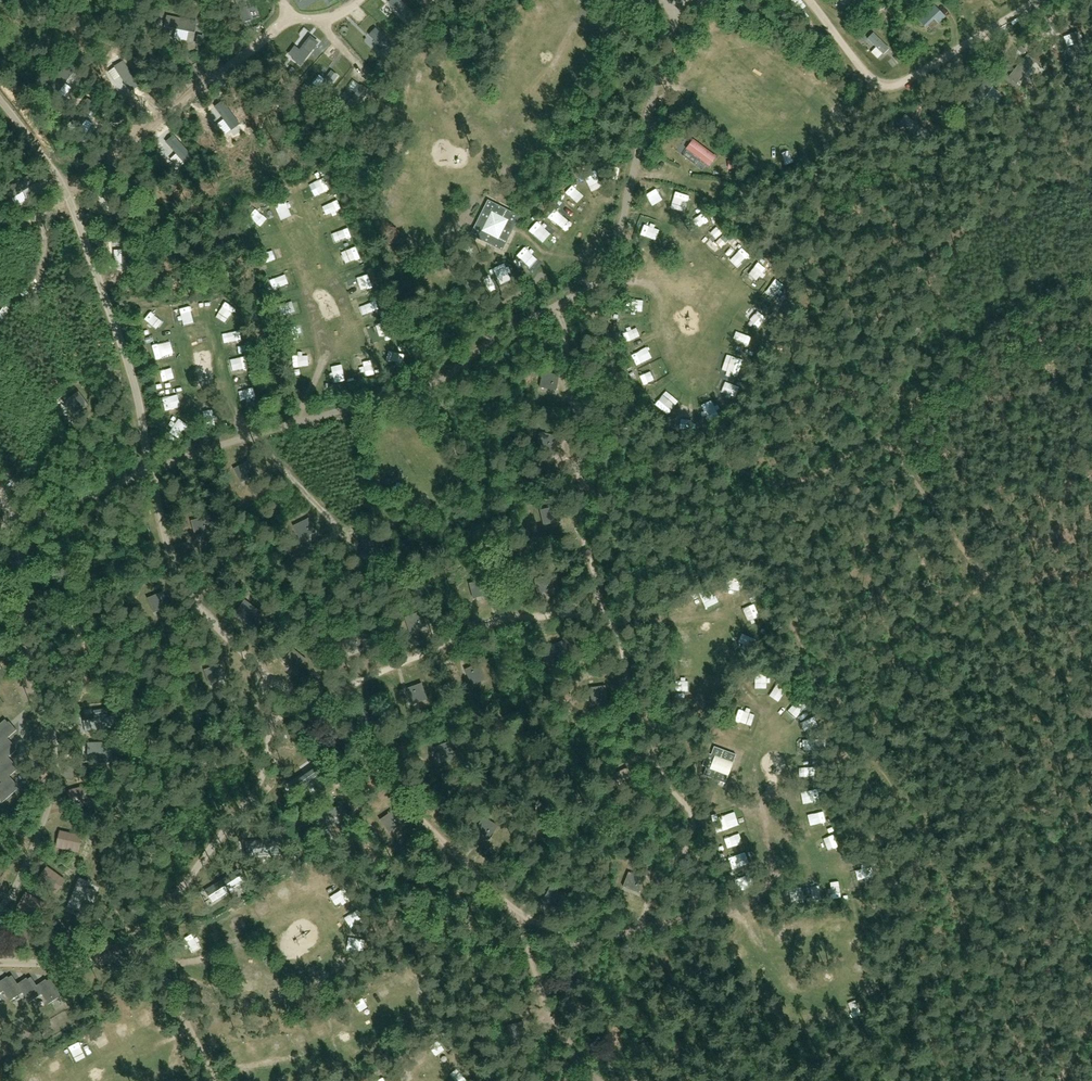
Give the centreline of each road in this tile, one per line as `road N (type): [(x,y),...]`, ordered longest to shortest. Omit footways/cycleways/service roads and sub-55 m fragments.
road 1 (track): [(267,677),(343,738),(520,918),(577,935),(650,924)]
road 2 (track): [(0,238),(297,11)]
road 3 (track): [(603,614),(694,831),(650,924)]
road 4 (track): [(603,614),(586,541),(581,445),(559,304)]
road 5 (track): [(310,710),(373,670),(474,629),(603,614)]
road 6 (track): [(806,0),(864,72),(883,82),(897,81),(1037,0)]
road 7 (track): [(191,596),(278,567),(336,528),(263,431)]
road 8 (track): [(650,924),(744,902),(750,926),(795,982)]
road 9 (track): [(520,918),(594,1080)]
road 10 (track): [(140,945),(216,1080)]
road 11 (track): [(846,973),(834,996),(816,1000),(800,991),(793,975),(810,949),(834,951),(844,964)]
road 12 (track): [(498,334),(444,259),(461,212)]
road 13 (track): [(744,902),(769,888),(777,872),(759,796)]

